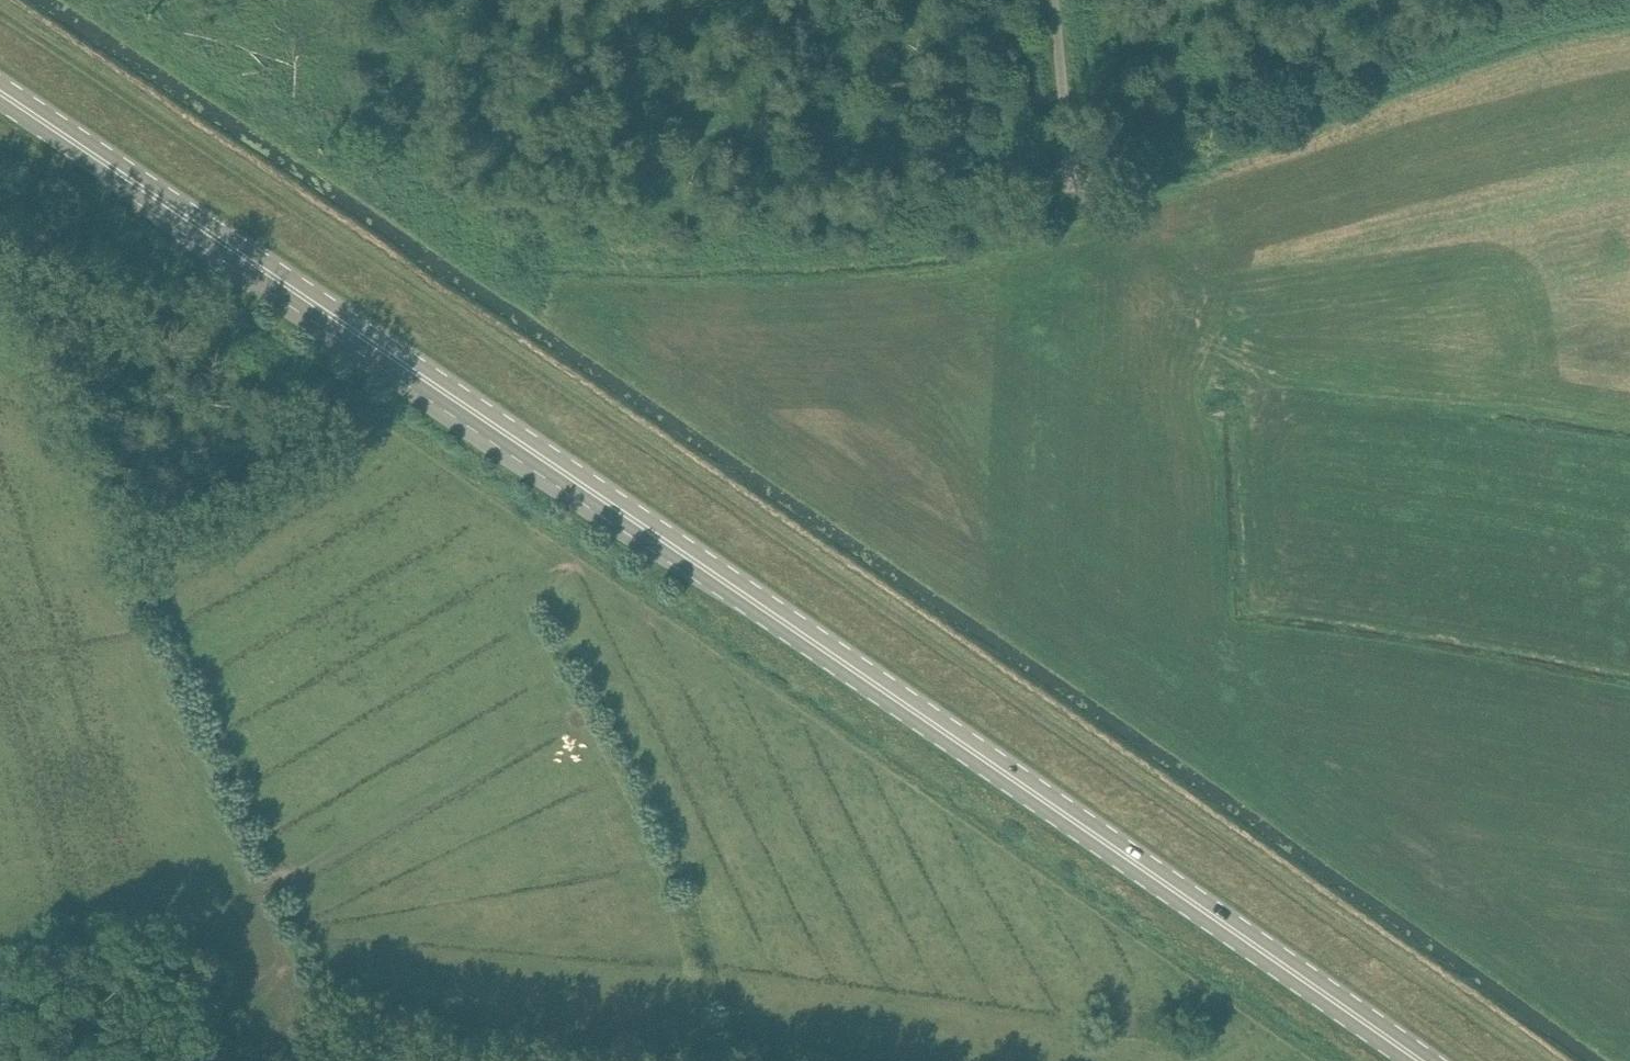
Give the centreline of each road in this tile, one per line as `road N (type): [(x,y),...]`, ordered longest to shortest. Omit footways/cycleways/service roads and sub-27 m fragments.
road 1 (primary): [(1420,1060),(0,93)]
road 2 (unclassified): [(1071,184),(1052,0)]

